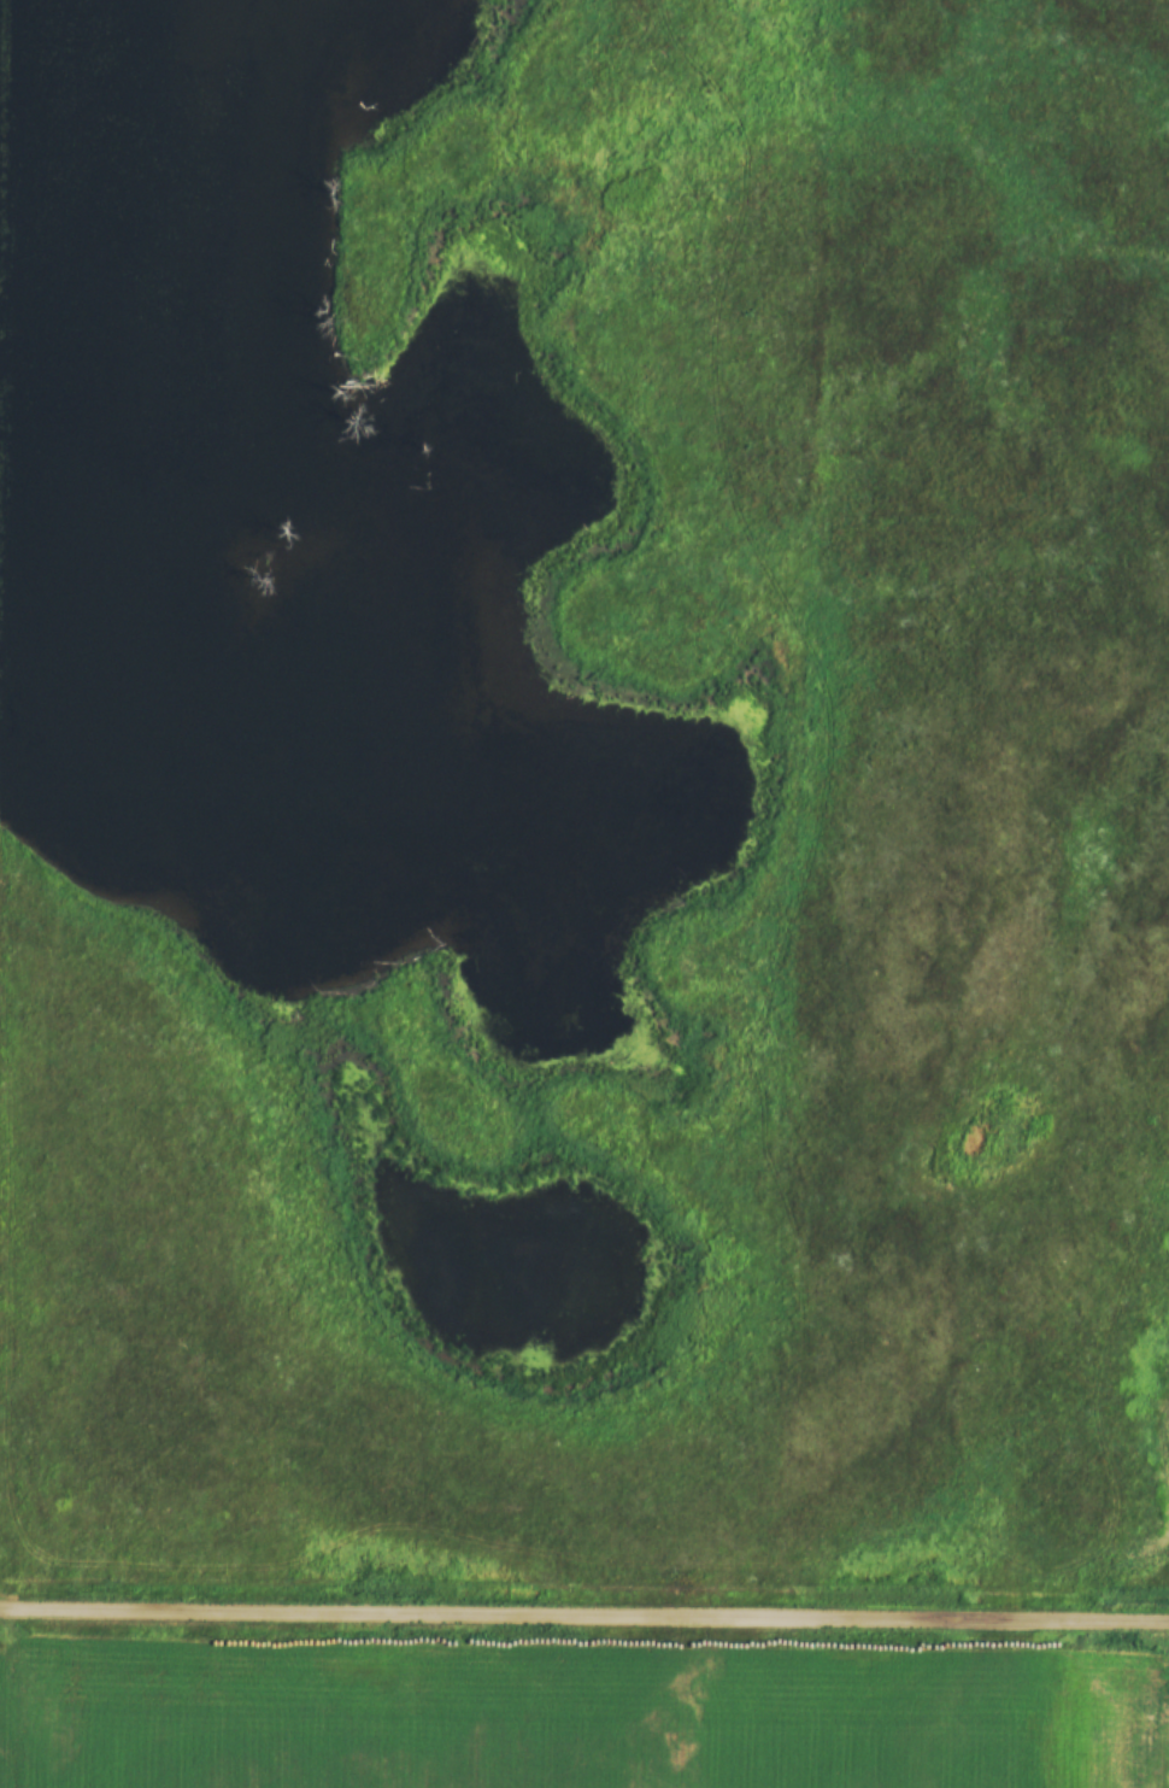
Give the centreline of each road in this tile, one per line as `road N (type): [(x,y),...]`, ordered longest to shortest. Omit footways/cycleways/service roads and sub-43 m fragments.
road 1 (residential): [(1168,1621),(0,1608)]

